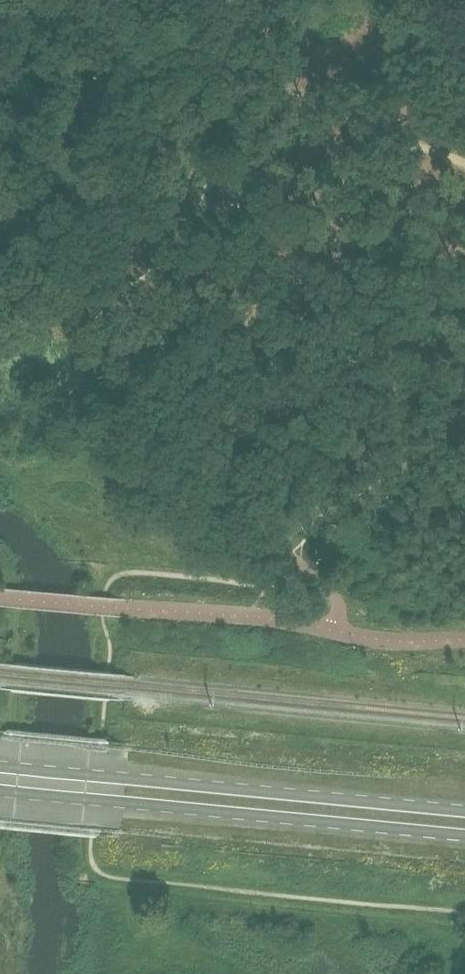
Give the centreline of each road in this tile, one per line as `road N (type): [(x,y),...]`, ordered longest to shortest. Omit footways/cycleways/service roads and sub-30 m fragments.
road 1 (primary): [(464,807),(0,763)]
road 2 (primary): [(0,793),(464,835)]

